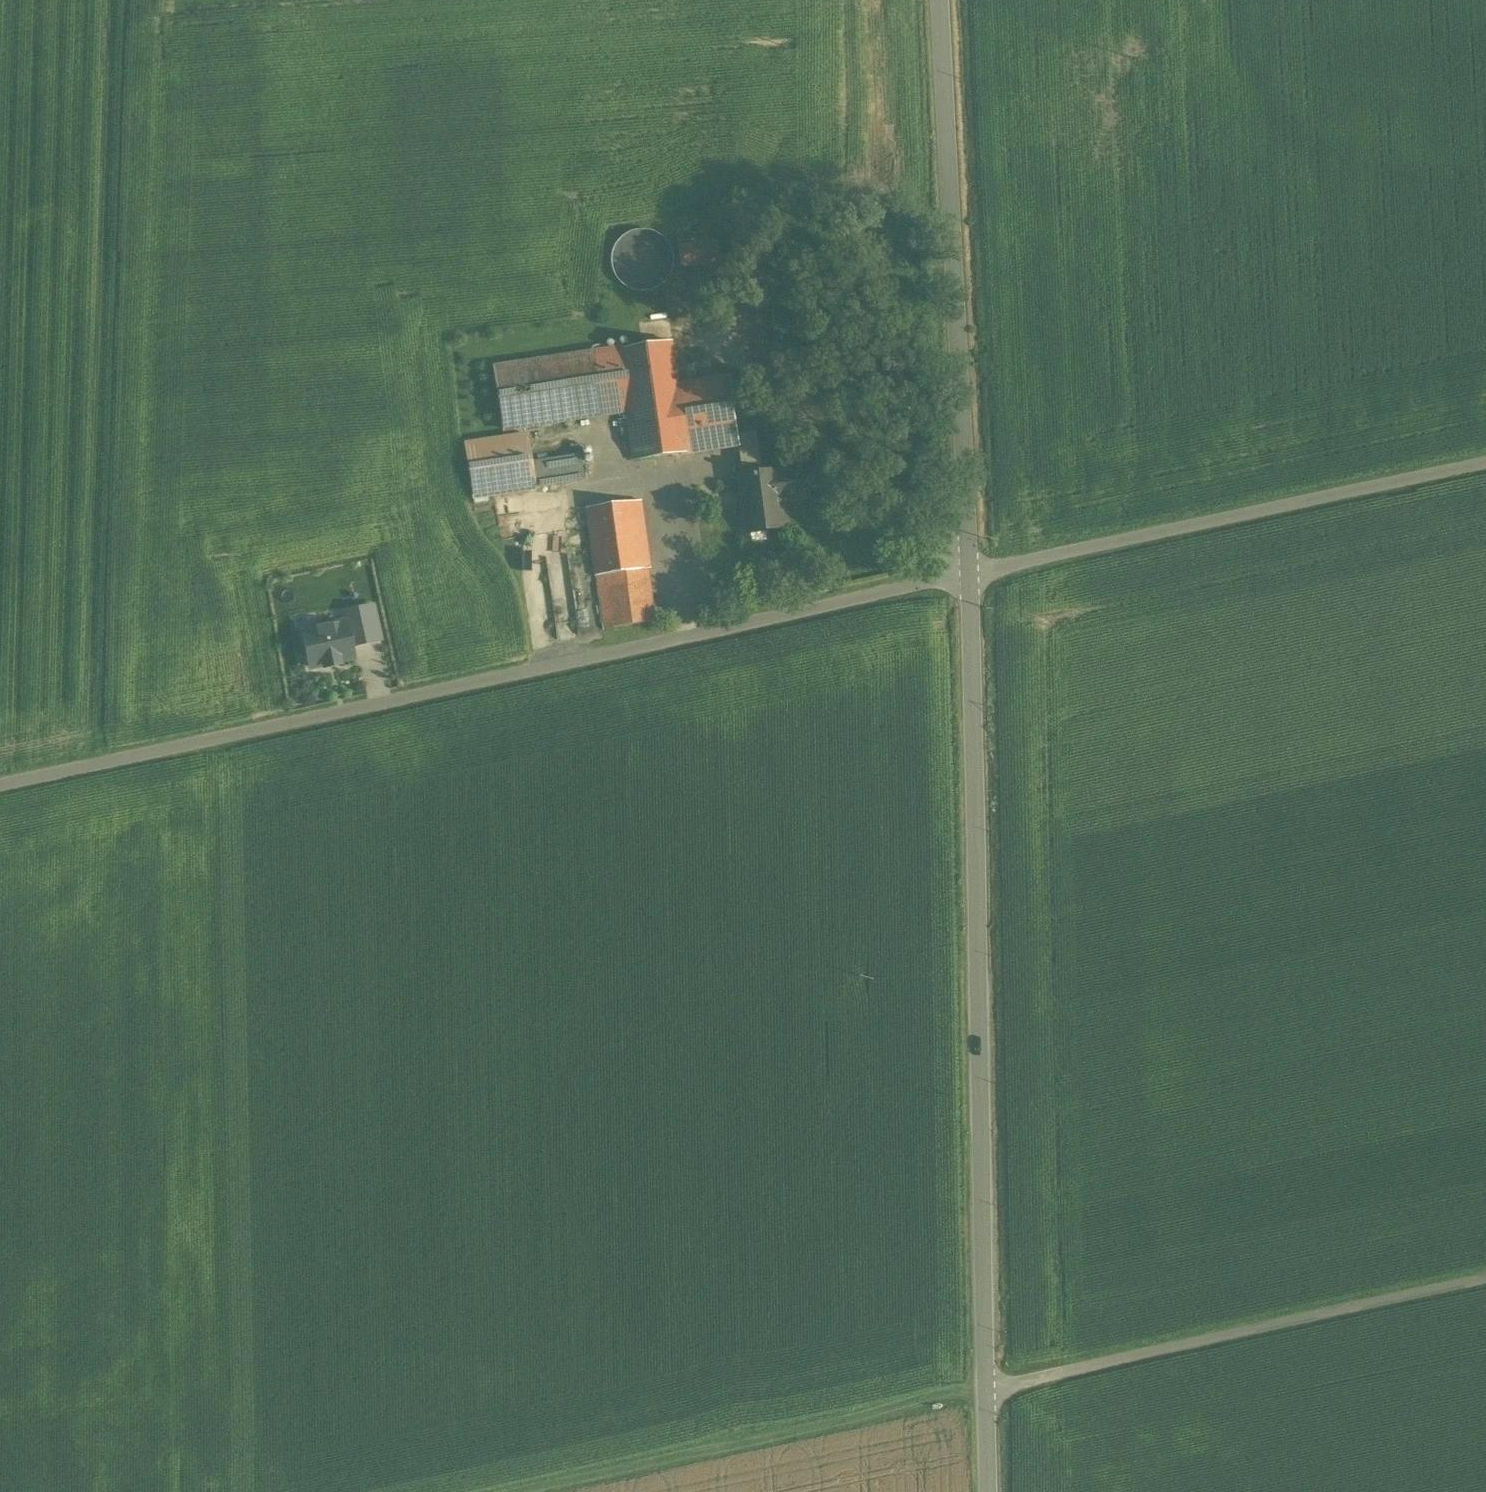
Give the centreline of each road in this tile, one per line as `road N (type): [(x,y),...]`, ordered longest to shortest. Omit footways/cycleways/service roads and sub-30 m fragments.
road 1 (unclassified): [(969,572),(0,784)]
road 2 (tertiary): [(986,1390),(969,572)]
road 3 (tertiary): [(969,572),(939,0)]
road 4 (unclassified): [(1485,461),(969,572)]
road 5 (unclassified): [(986,1390),(1485,1277)]
road 6 (track): [(986,1390),(508,1491)]

